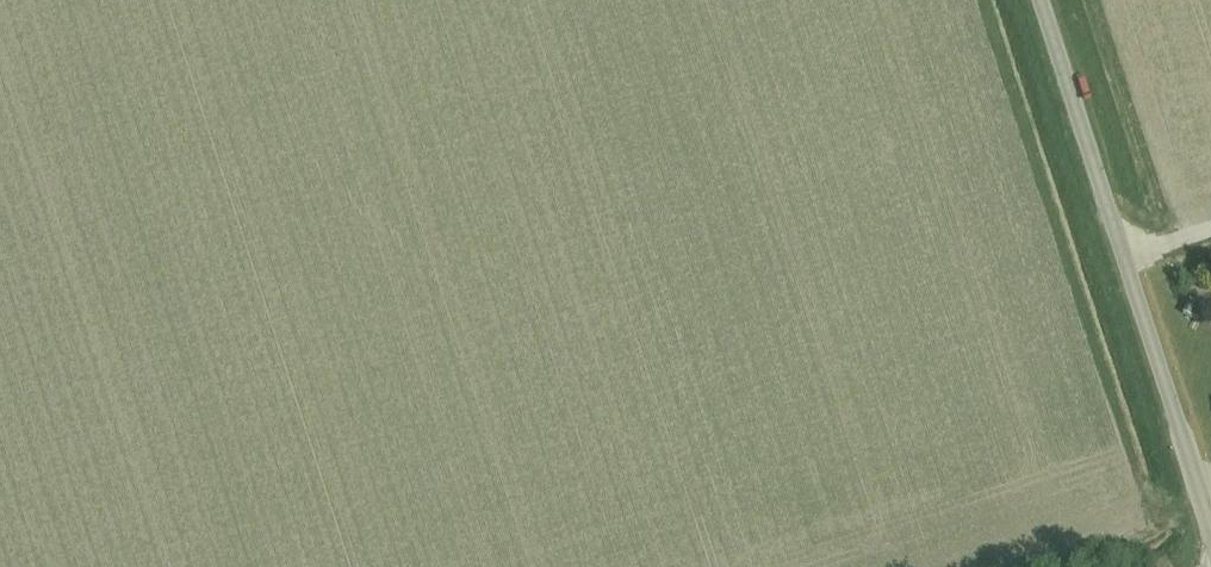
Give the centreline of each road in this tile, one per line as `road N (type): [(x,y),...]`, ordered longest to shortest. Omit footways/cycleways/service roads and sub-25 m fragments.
road 1 (tertiary): [(1210,535),(1039,0)]

